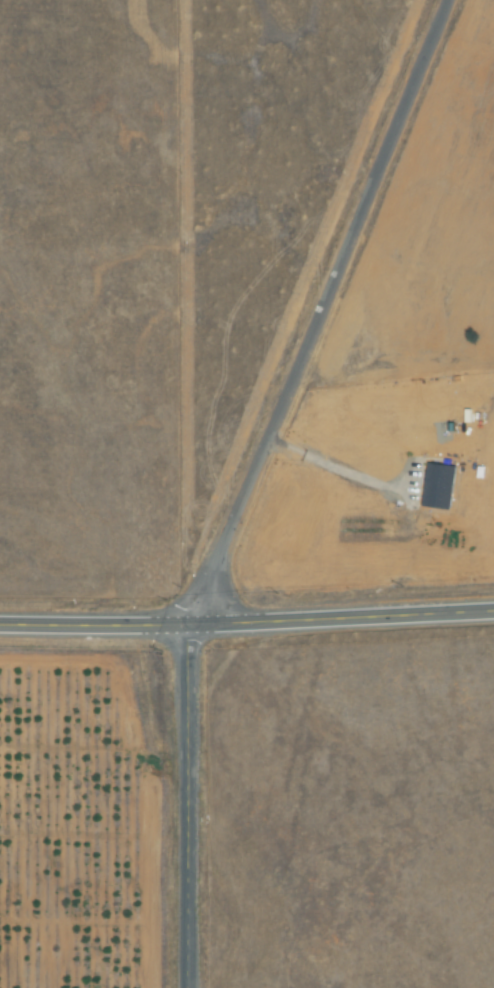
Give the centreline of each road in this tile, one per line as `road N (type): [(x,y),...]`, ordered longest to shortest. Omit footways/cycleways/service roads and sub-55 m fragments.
road 1 (residential): [(184,987),(184,627),(446,0)]
road 2 (secondary): [(0,626),(493,613)]

